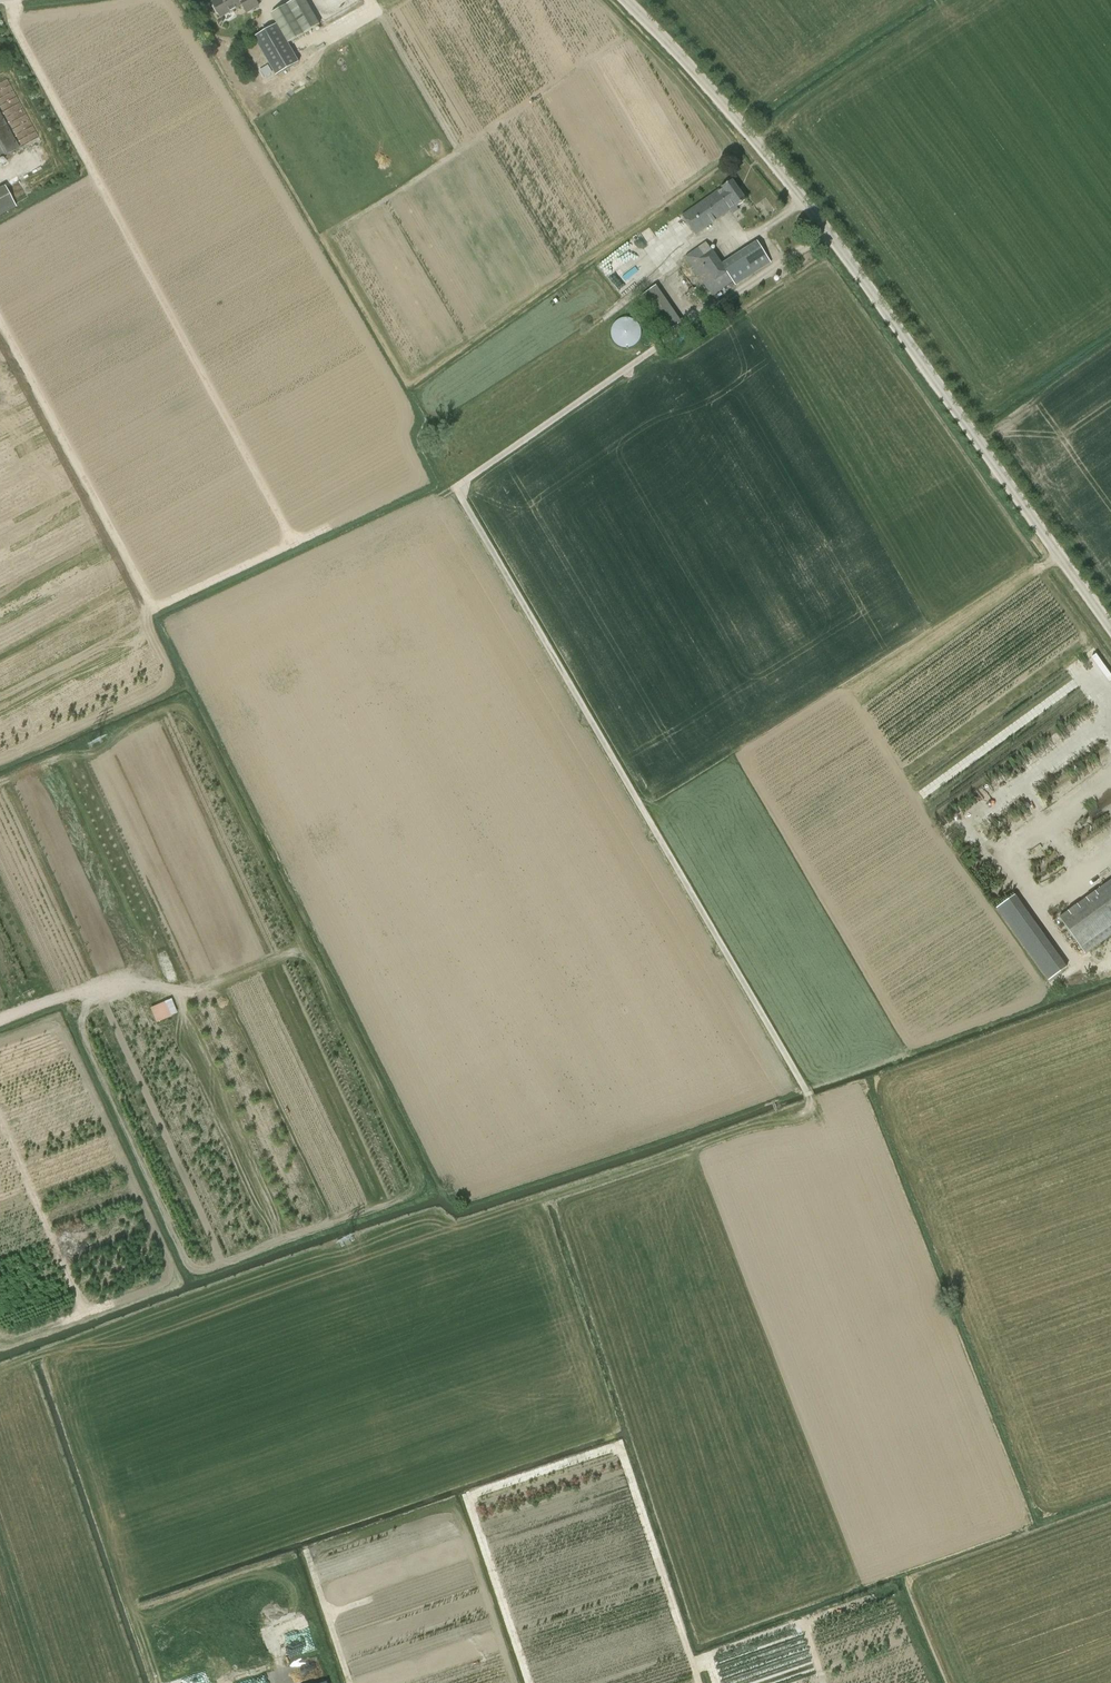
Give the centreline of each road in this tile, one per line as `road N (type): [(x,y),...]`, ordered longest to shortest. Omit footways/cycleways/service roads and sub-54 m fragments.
road 1 (unclassified): [(1110,630),(829,235),(743,126),(625,0)]

